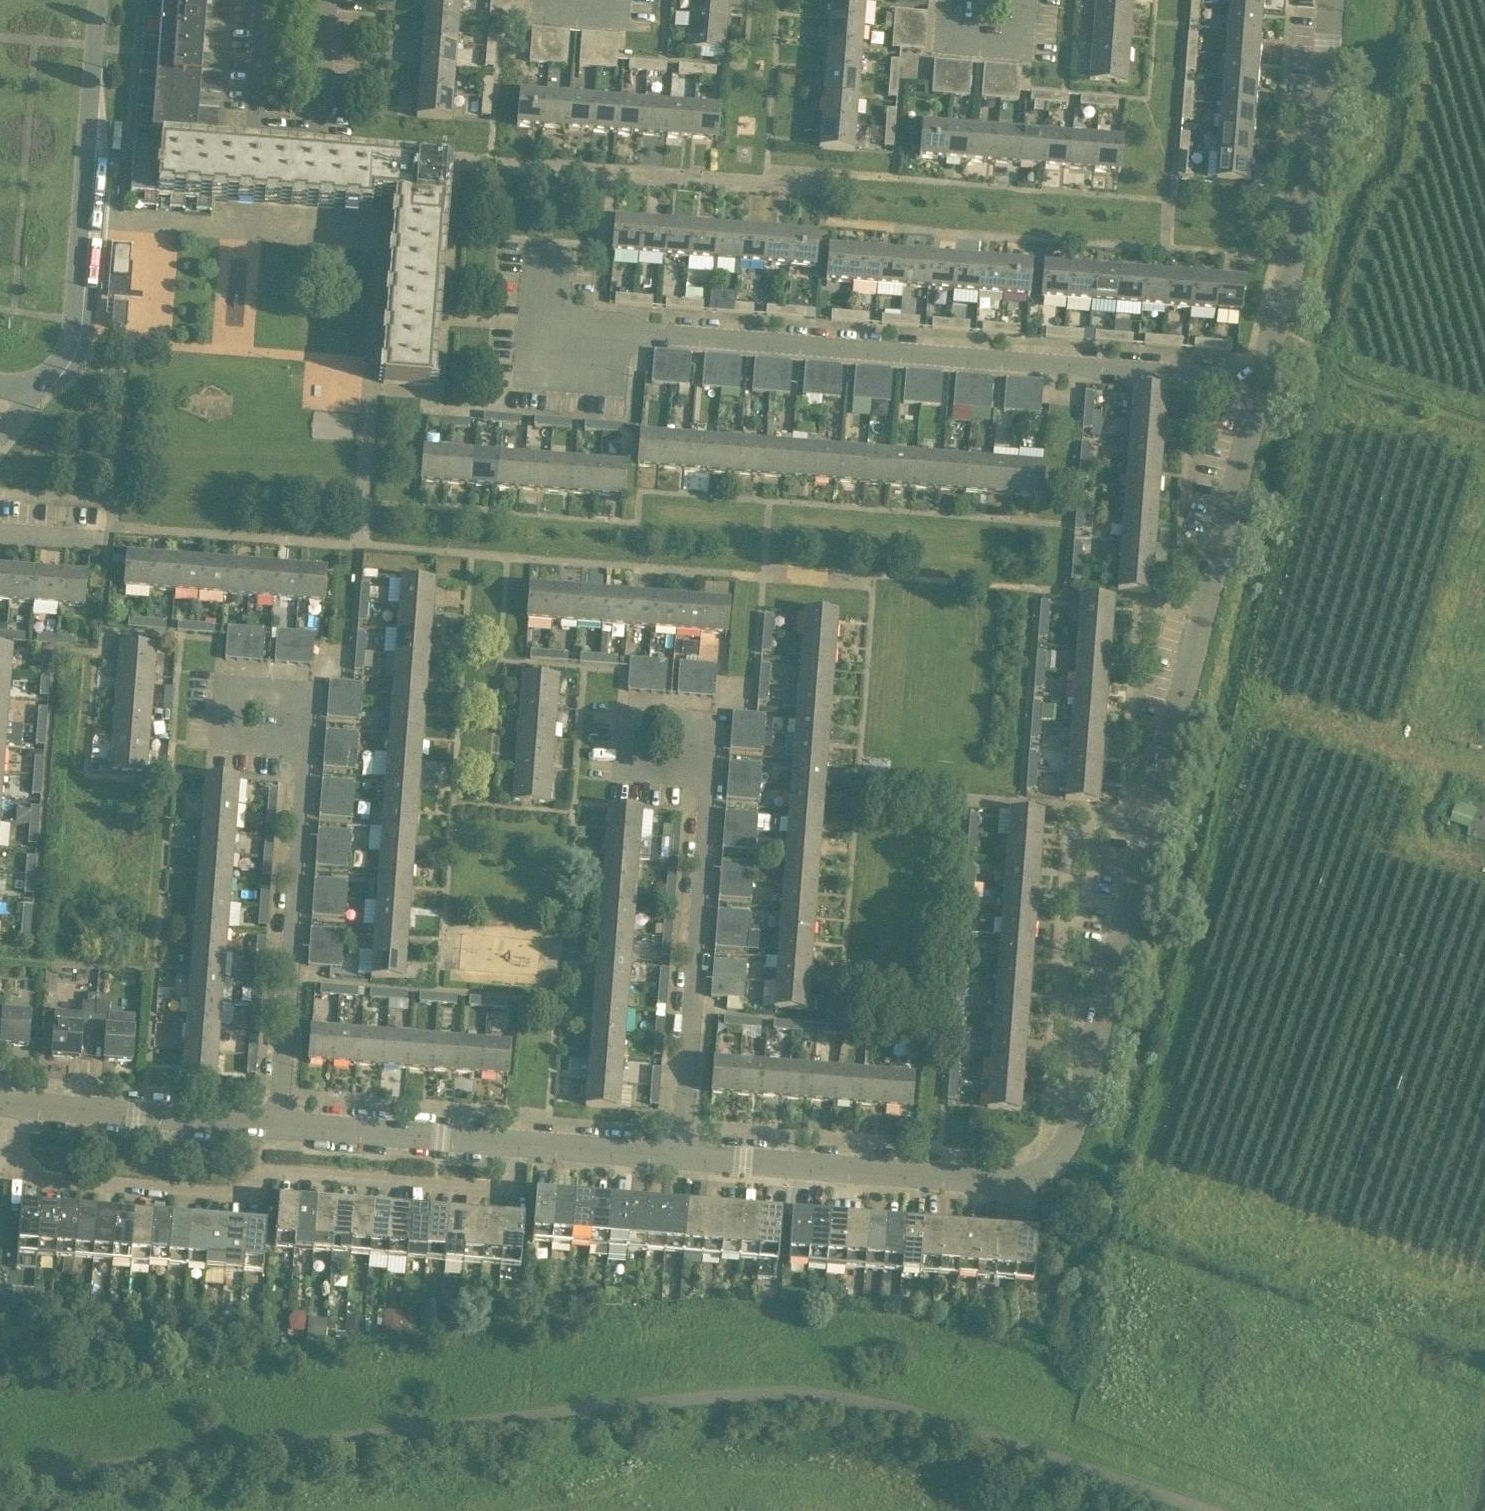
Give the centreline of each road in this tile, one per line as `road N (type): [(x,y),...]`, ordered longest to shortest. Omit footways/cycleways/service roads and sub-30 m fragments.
road 1 (unclassified): [(0,1480),(765,1395),(886,1407),(1208,1510)]
road 2 (residential): [(685,1159),(1040,1186),(1052,1175),(1080,1096),(1261,384)]
road 3 (residential): [(1261,384),(545,327)]
road 4 (residential): [(533,1147),(521,1177),(503,1184),(279,1168),(253,1189),(61,1173),(19,1156),(11,1105)]
road 5 (residential): [(1261,384),(1320,169),(1333,0)]
road 6 (residential): [(685,1159),(708,784)]
road 7 (residential): [(277,1122),(305,749)]
road 8 (residential): [(71,337),(99,0)]
road 9 (residential): [(373,362),(71,337)]
road 10 (residential): [(11,1105),(277,1122)]
road 11 (residential): [(277,1122),(533,1147)]
road 12 (residential): [(305,749),(309,700),(219,694),(216,743)]
road 13 (residential): [(623,721),(633,711),(701,716),(710,734),(708,784)]
road 14 (residential): [(533,1147),(685,1159)]
road 15 (residential): [(708,784),(632,777),(620,765),(623,721)]

